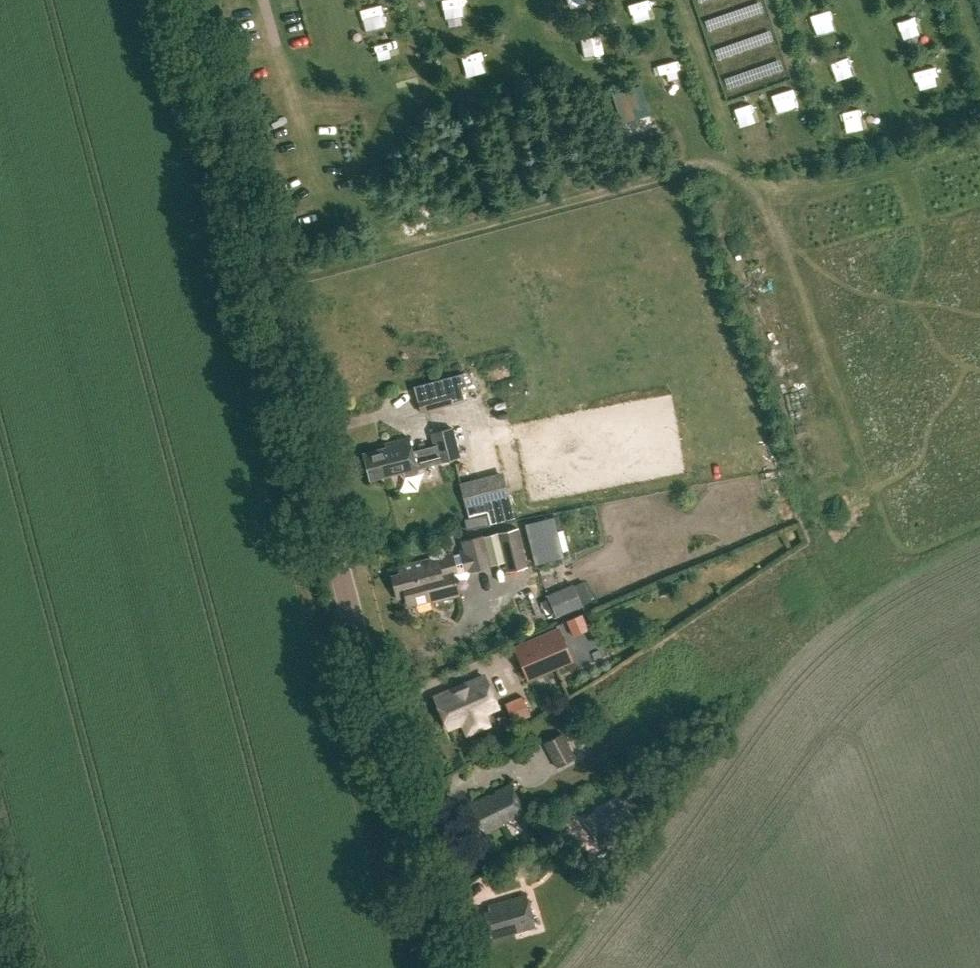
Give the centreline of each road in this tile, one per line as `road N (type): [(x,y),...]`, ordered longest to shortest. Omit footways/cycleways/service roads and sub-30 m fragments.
road 1 (tertiary): [(446,967),(187,0)]
road 2 (track): [(262,280),(690,166),(752,190),(809,189),(979,146)]

